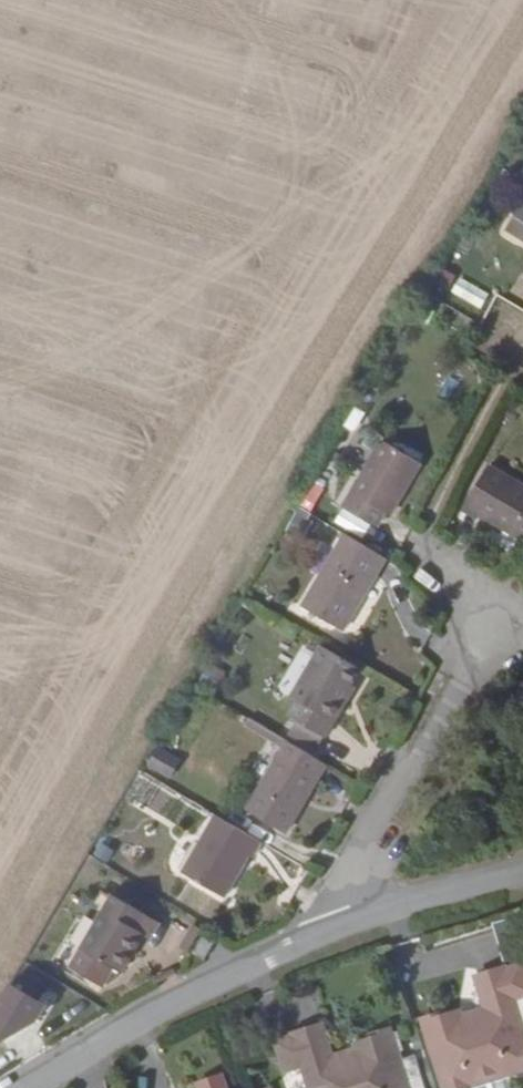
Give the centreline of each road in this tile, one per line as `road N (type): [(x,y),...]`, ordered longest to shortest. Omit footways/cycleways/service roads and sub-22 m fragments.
road 1 (residential): [(332,924),(494,607),(424,545)]
road 2 (unclassified): [(30,1087),(332,924)]
road 3 (unclassified): [(332,924),(522,867)]

